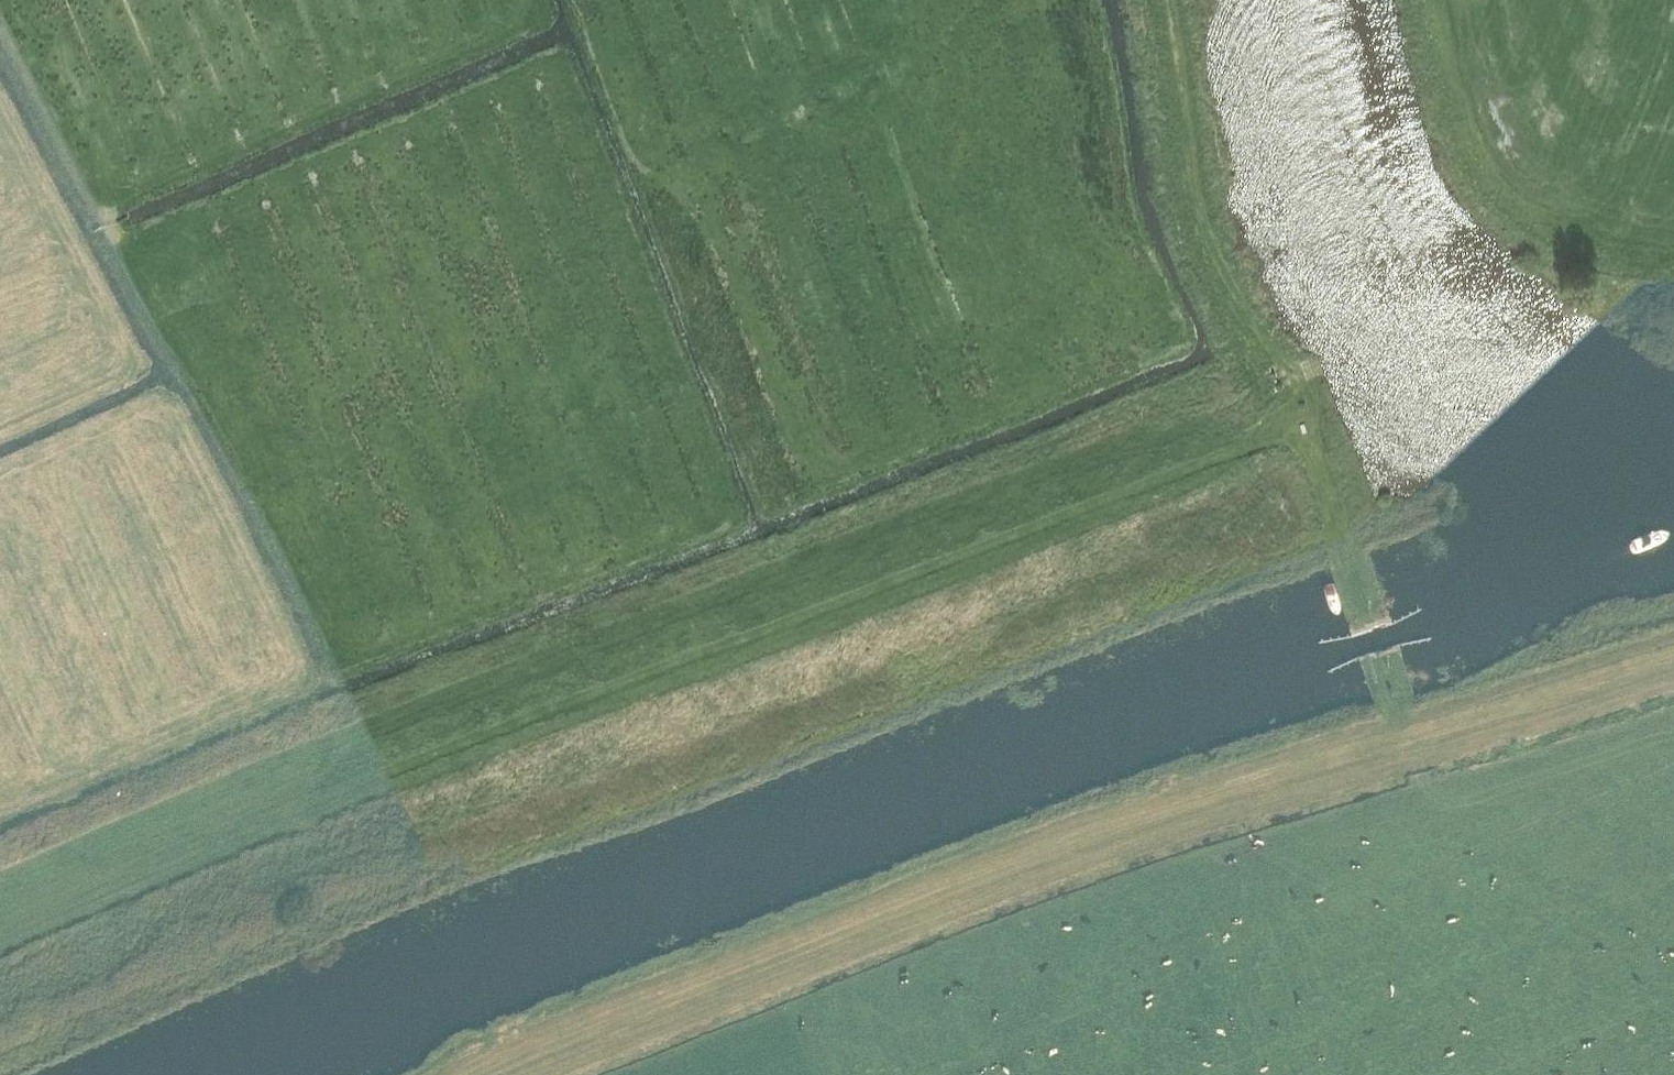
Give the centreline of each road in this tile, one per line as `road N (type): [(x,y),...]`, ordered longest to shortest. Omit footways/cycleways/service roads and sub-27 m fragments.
road 1 (track): [(0,938),(504,729),(1285,438)]
road 2 (track): [(1169,0),(1201,214),(1247,314),(1295,378),(1285,438)]
road 3 (track): [(1369,660),(1390,712),(1411,724),(1673,644)]
road 4 (track): [(1285,438),(1309,447),(1319,464),(1355,580),(1360,632)]

